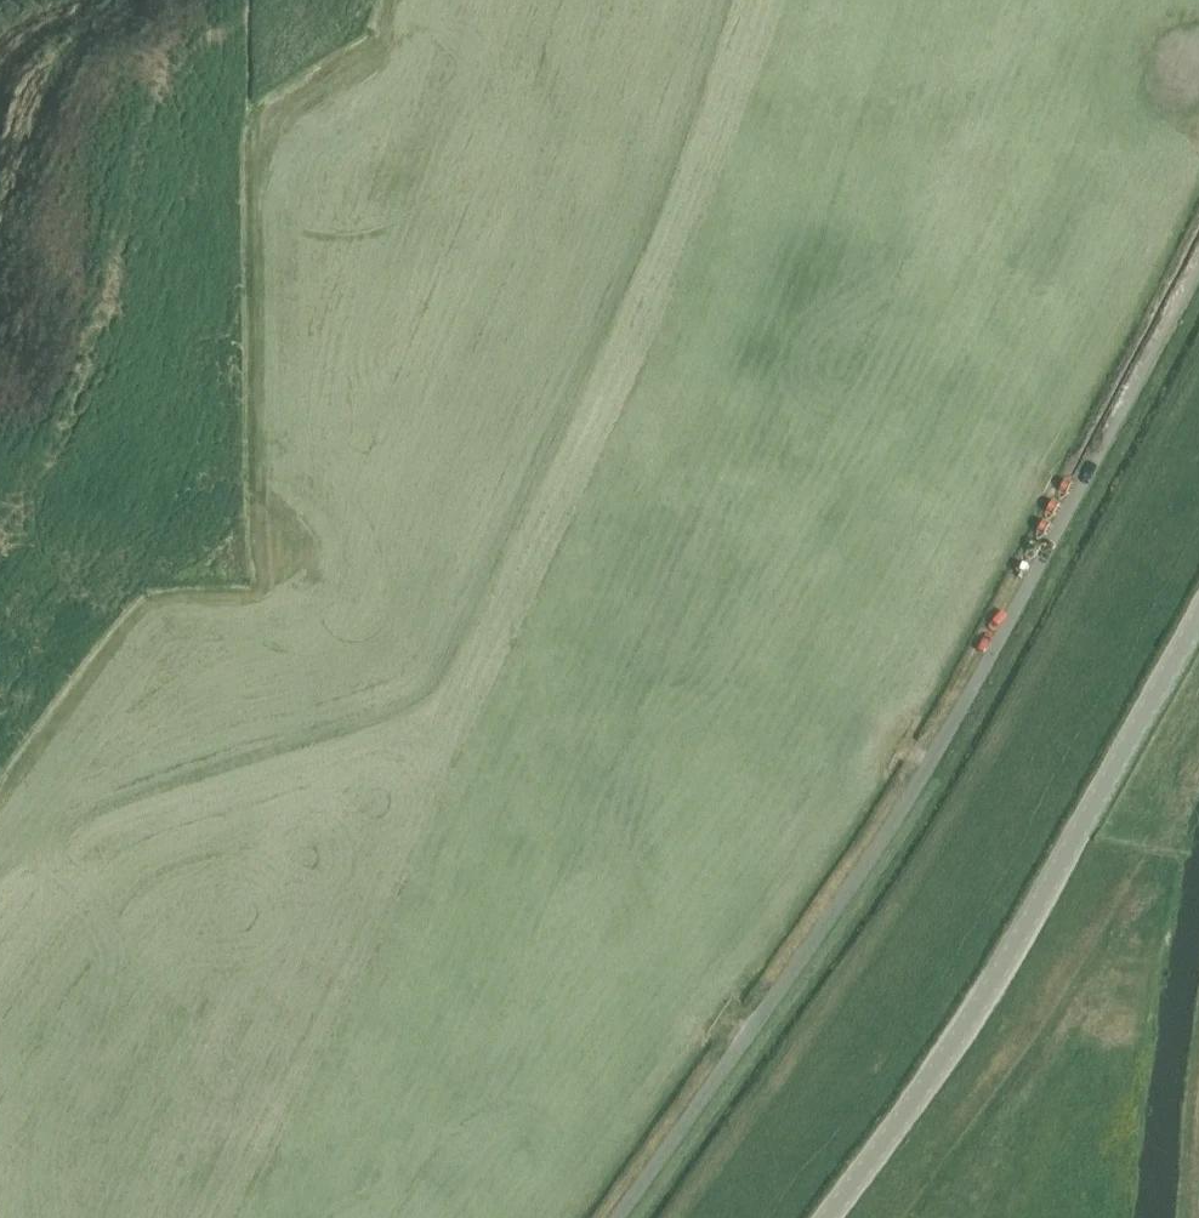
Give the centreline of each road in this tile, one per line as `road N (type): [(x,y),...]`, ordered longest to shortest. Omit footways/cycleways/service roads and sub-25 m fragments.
road 1 (unclassified): [(612,1217),(849,881),(960,701),(1198,251)]
road 2 (tertiary): [(828,1217),(1027,926),(1198,612)]

